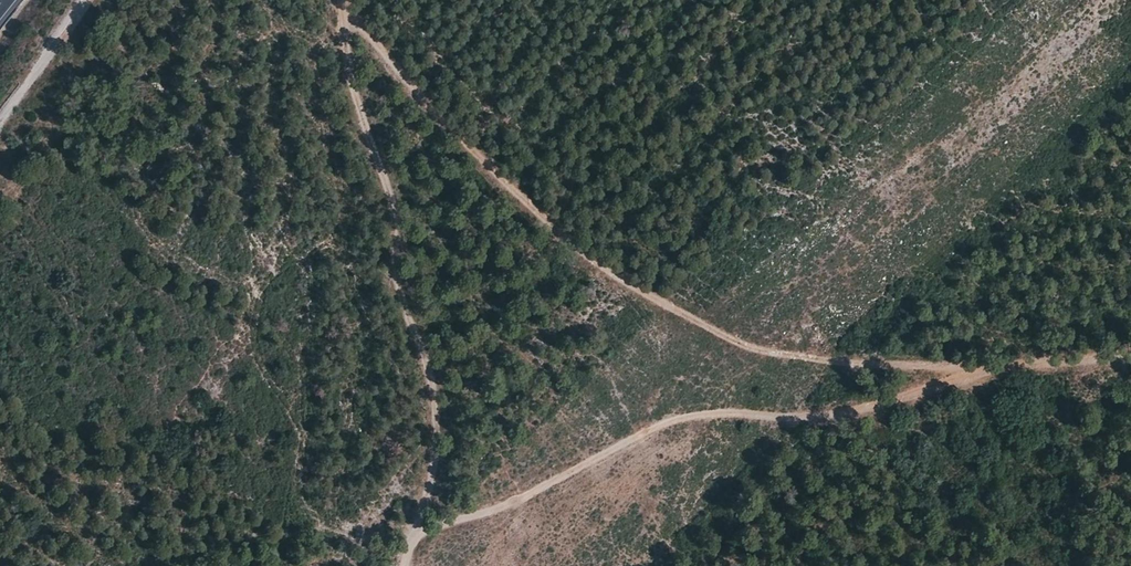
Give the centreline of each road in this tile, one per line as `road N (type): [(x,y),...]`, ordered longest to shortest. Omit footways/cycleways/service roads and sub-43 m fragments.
road 1 (track): [(341,0),(412,91),(501,184),(594,265),(658,305),(739,350),(878,369),(989,372)]
road 2 (track): [(418,531),(500,514),(673,425),(724,415),(802,422),(846,417),(989,372)]
road 3 (track): [(341,0),(354,88),(392,207),(399,279),(432,385),(435,462),(418,531)]
road 4 (track): [(89,0),(0,124)]
road 5 (track): [(989,372),(1130,357)]

